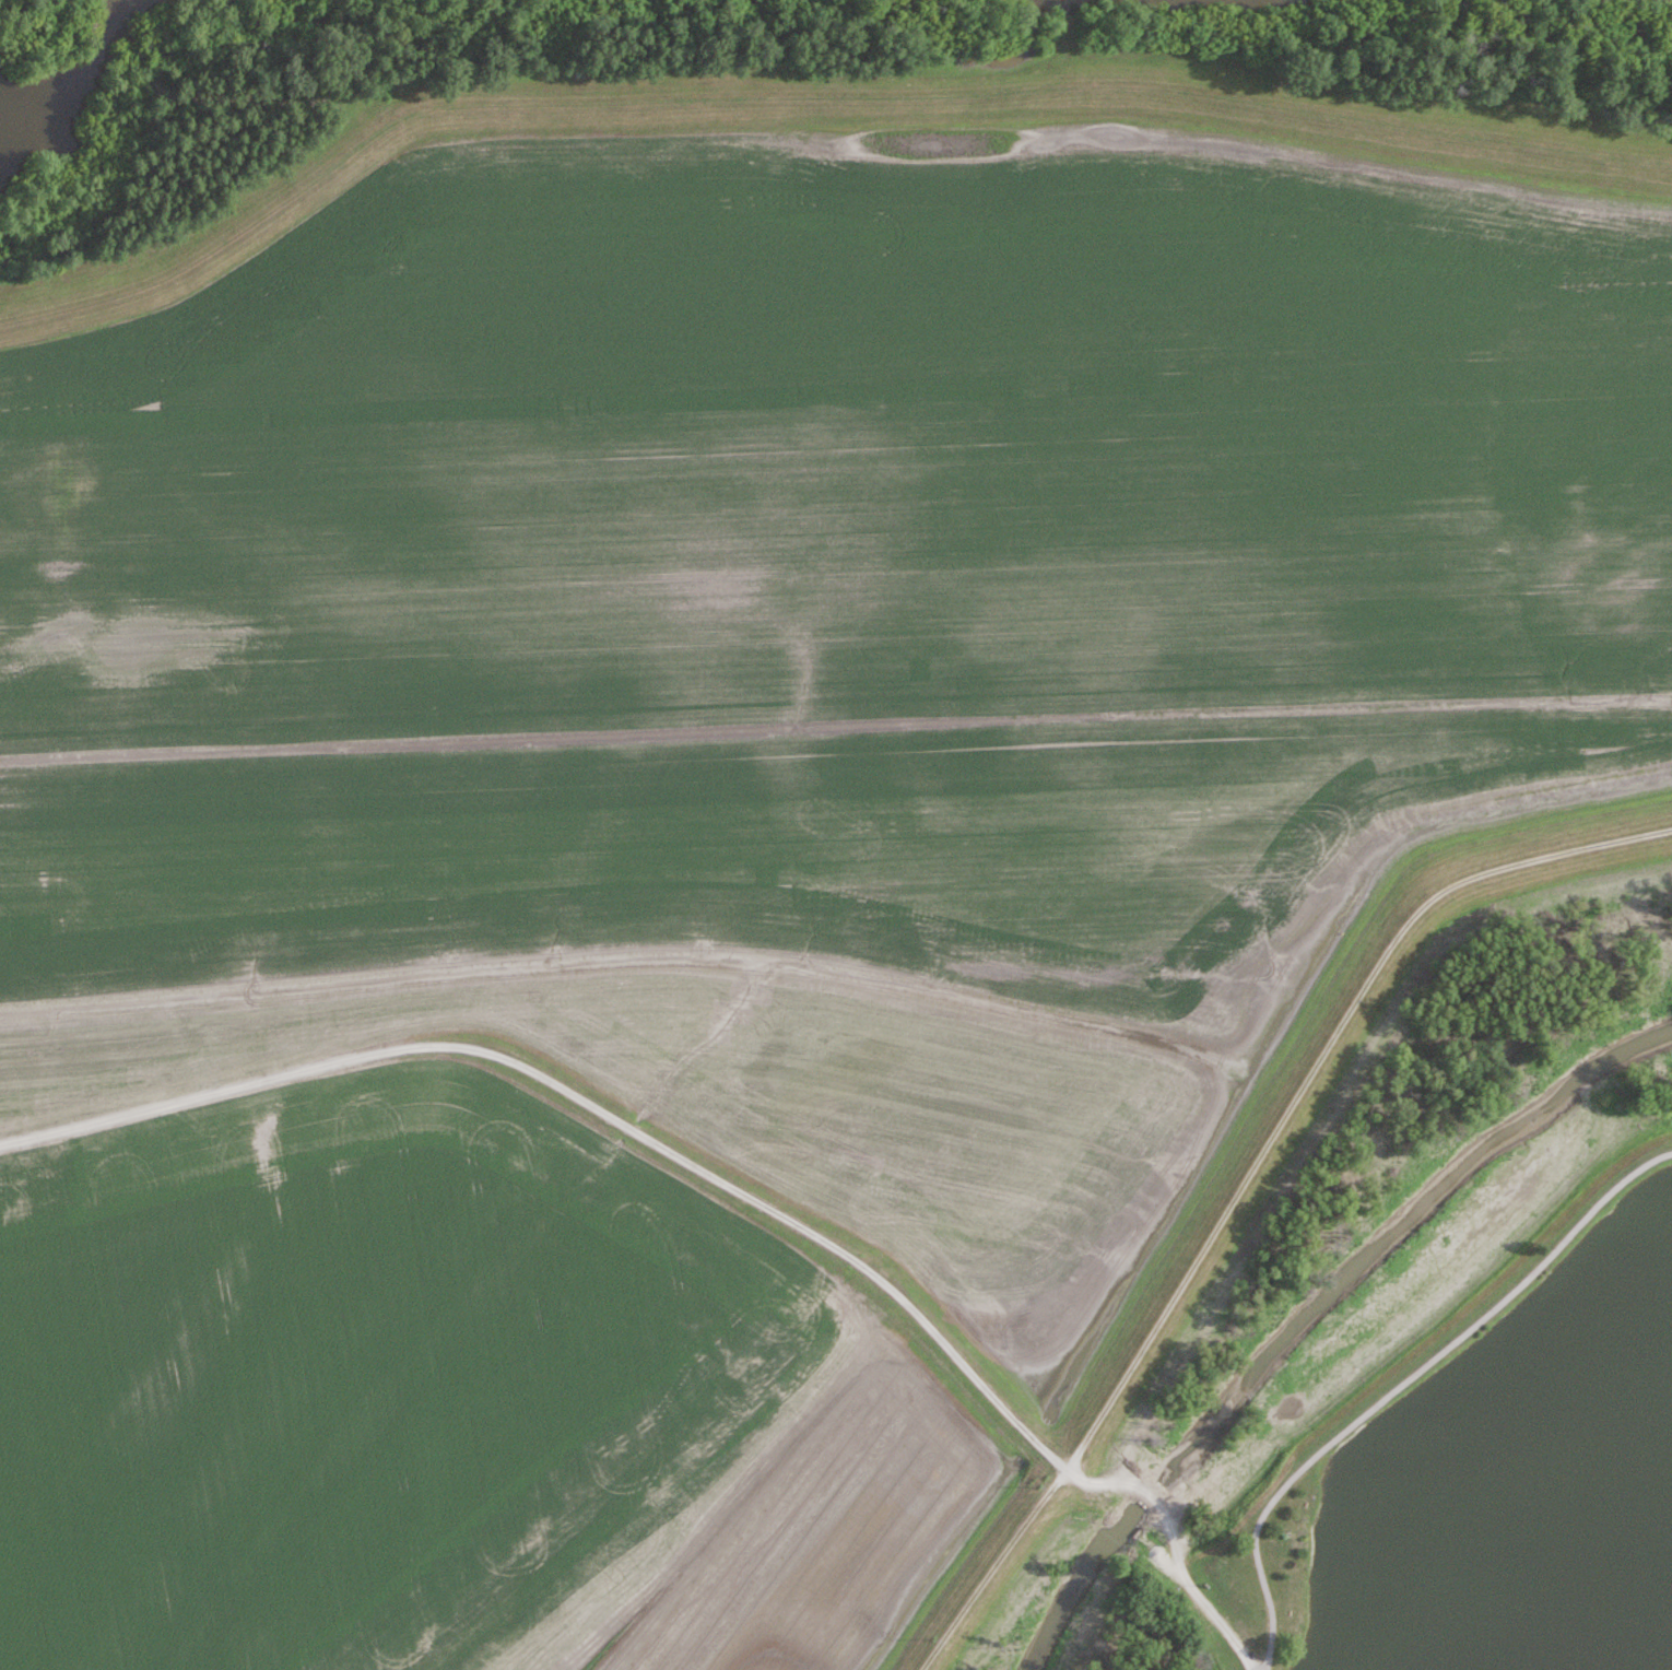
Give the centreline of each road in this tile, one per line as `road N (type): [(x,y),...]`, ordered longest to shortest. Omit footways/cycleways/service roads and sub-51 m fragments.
road 1 (track): [(0,1143),(389,1046),(464,1045),(514,1060),(857,1260),(955,1349),(1099,1501)]
road 2 (track): [(1671,809),(1605,821),(1469,885),(1391,969),(1065,1469),(922,1669)]

